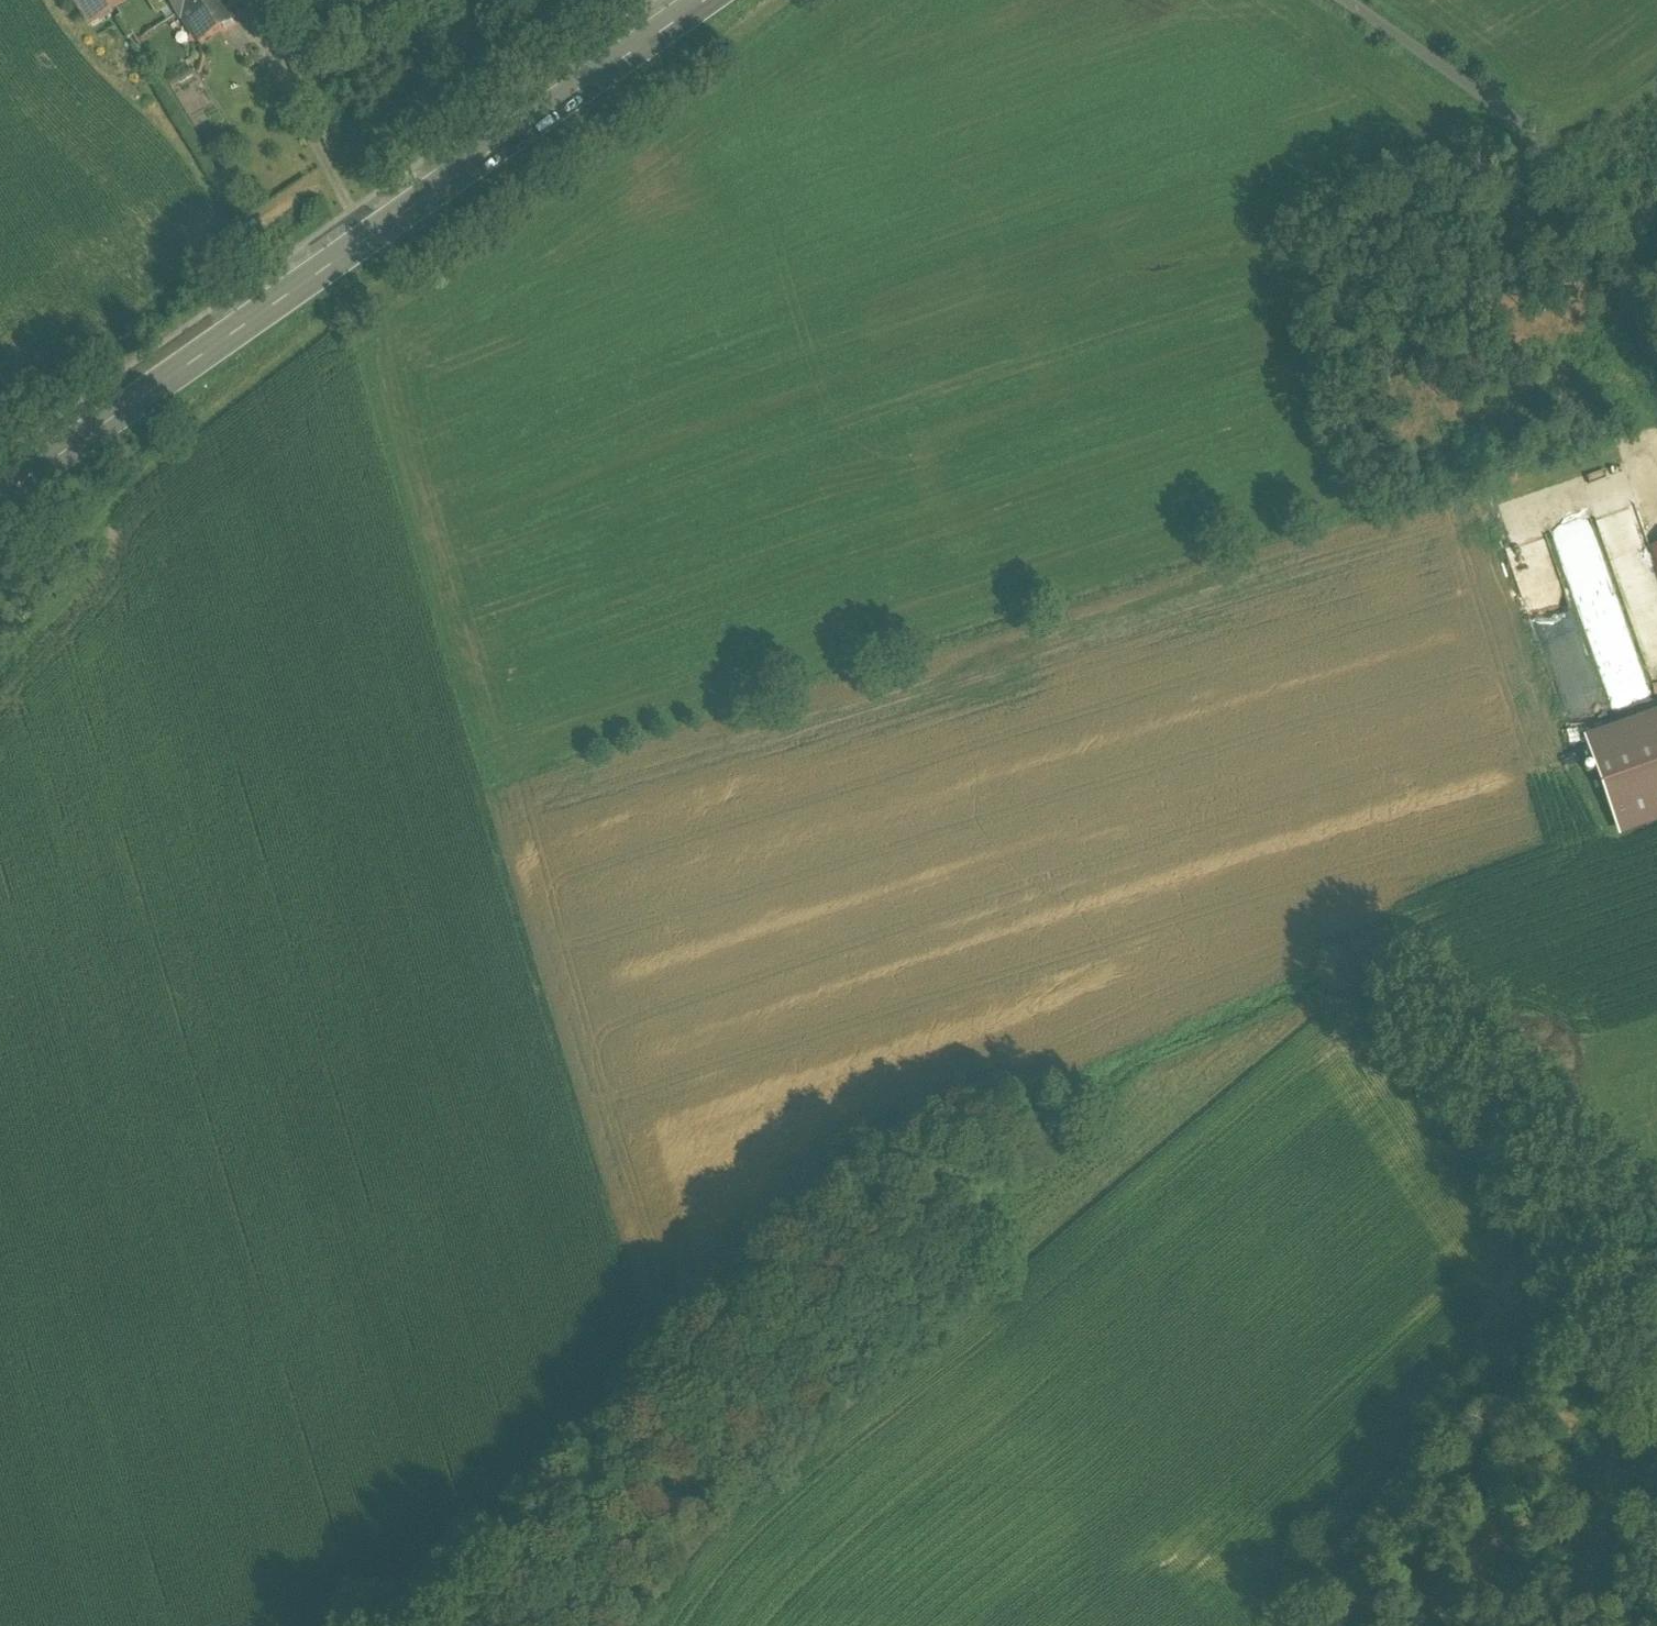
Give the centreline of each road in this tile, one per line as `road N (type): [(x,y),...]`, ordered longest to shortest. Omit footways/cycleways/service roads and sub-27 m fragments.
road 1 (secondary): [(0,497),(705,0)]

